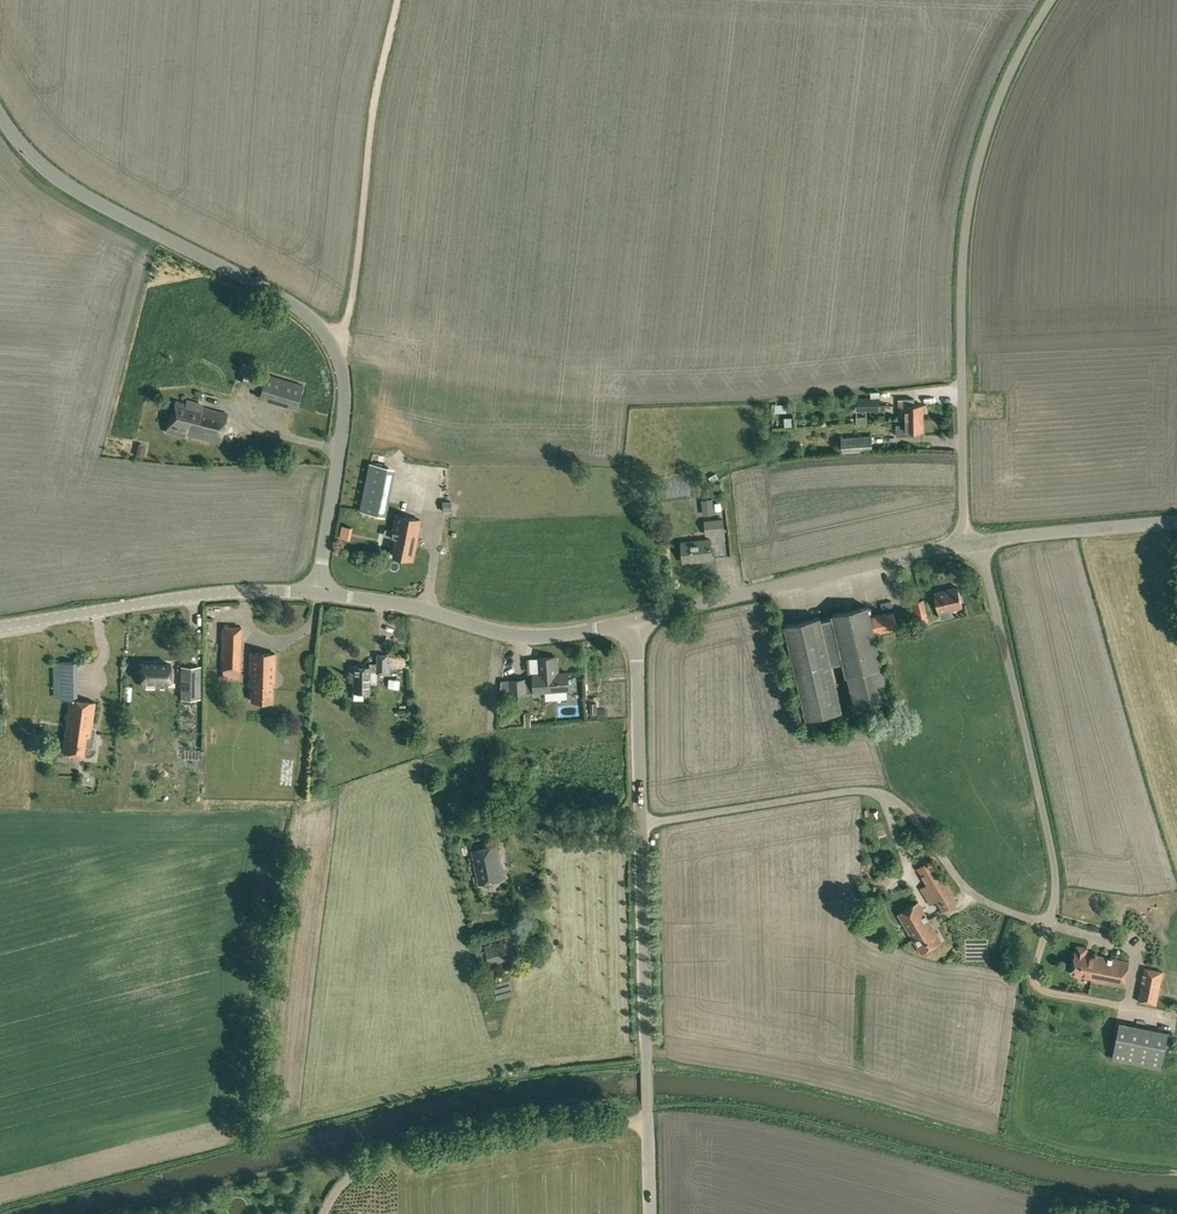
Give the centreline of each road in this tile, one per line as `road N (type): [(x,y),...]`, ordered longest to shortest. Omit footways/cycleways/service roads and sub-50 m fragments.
road 1 (tertiary): [(317,593),(344,403),(326,336),(288,300),(54,177),(0,114)]
road 2 (tertiary): [(649,1213),(634,622)]
road 3 (unclassified): [(964,542),(961,294),(970,195),(993,110),(1053,0)]
road 4 (tertiary): [(634,622),(964,542)]
road 5 (tertiary): [(634,622),(533,636),(394,601),(317,593)]
road 6 (tertiary): [(0,626),(188,595),(317,593)]
road 7 (tertiary): [(964,542),(1176,521)]

